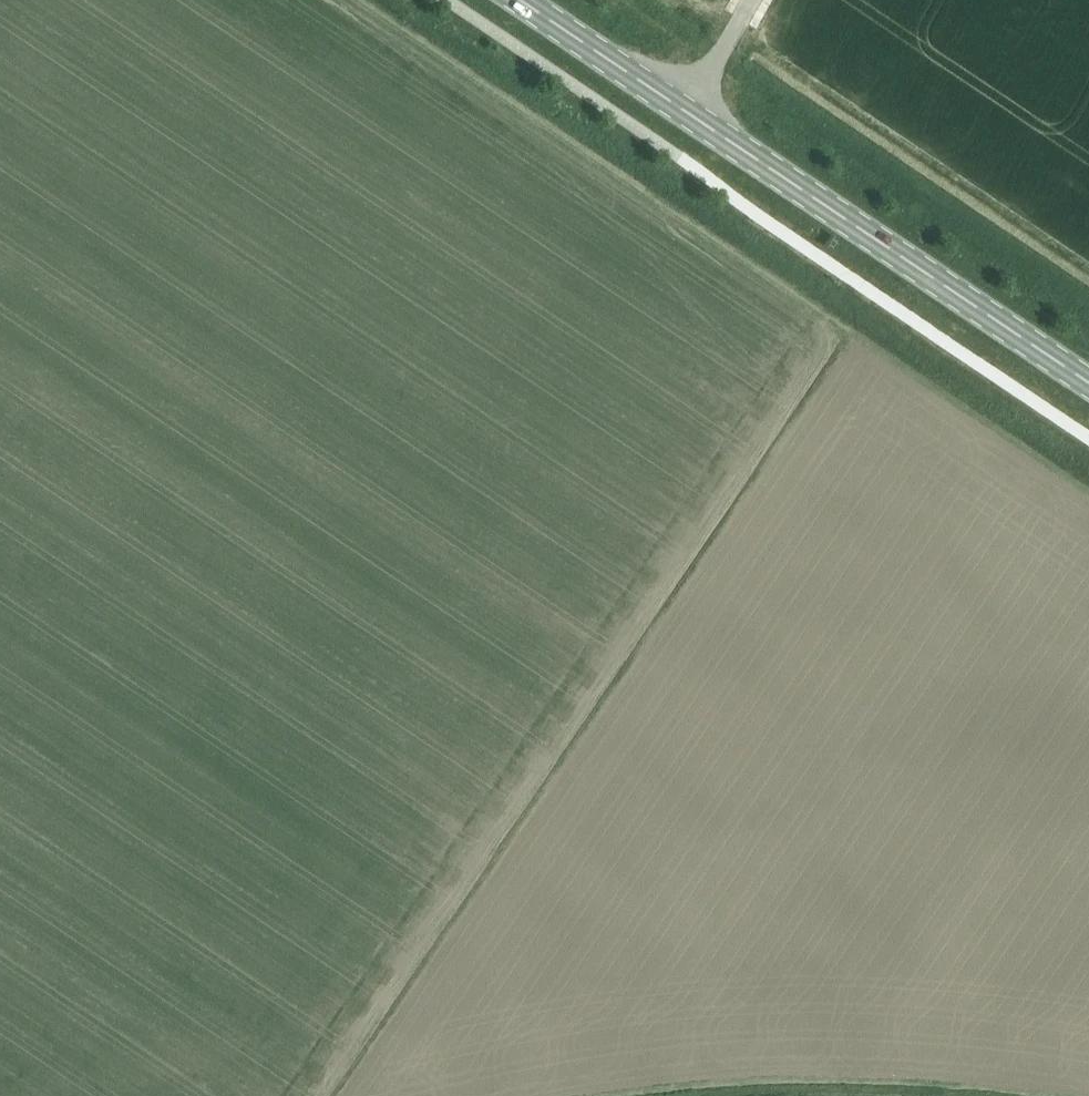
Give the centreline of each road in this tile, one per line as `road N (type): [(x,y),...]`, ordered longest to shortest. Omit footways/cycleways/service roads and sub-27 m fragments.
road 1 (primary): [(1088,383),(519,0)]

